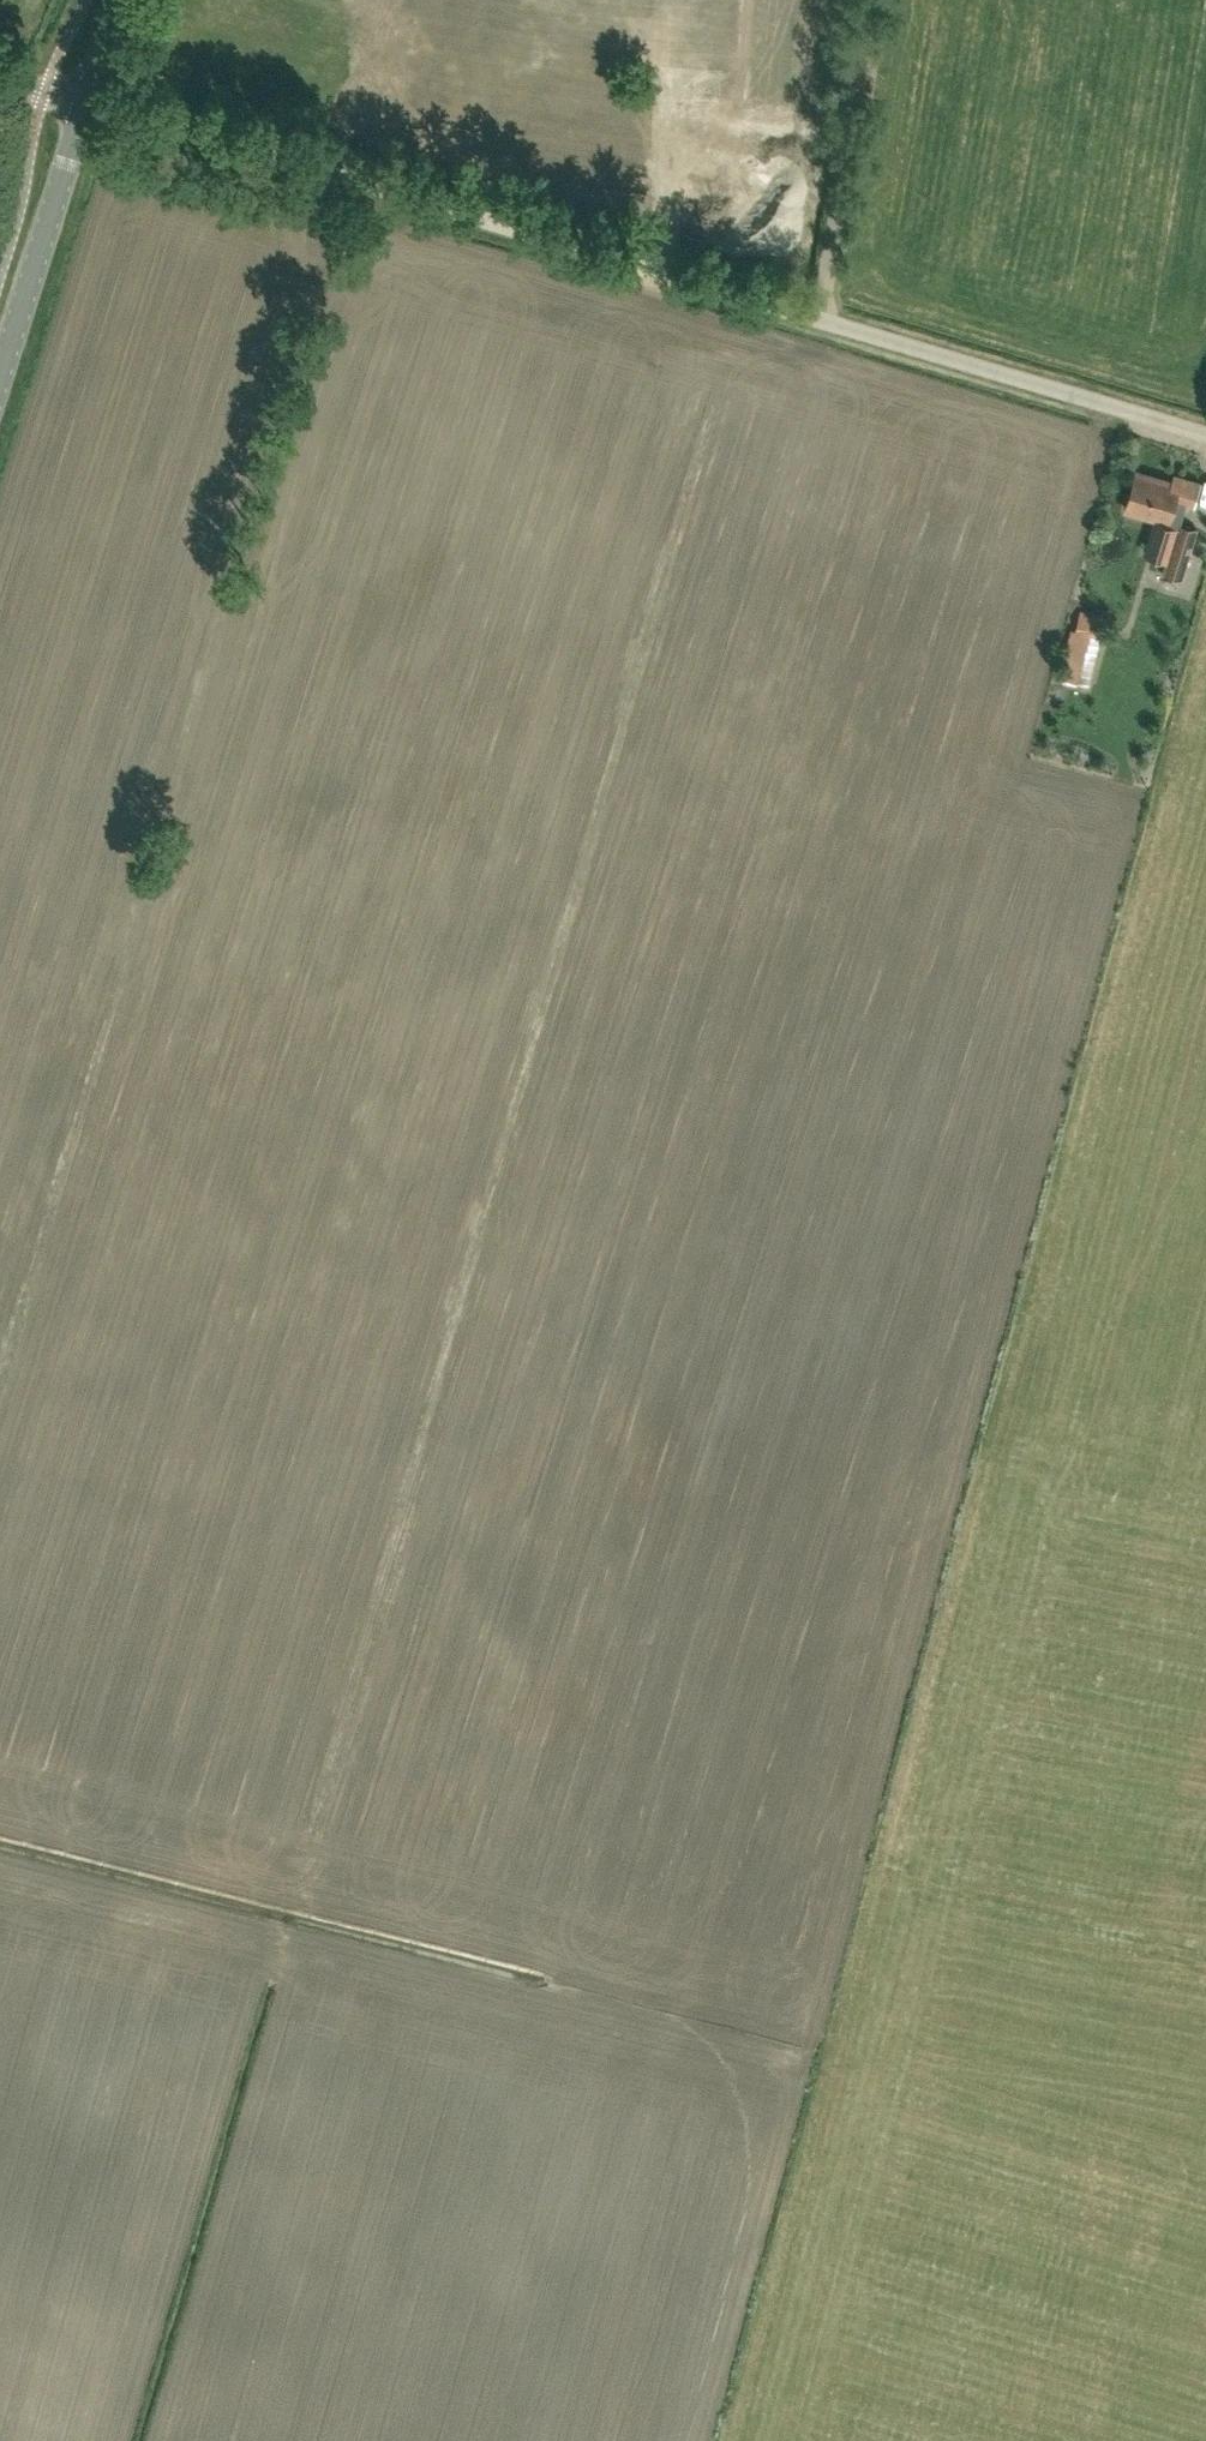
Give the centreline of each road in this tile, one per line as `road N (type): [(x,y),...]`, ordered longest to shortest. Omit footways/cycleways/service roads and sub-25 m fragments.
road 1 (unclassified): [(1205,436),(86,103)]
road 2 (secondary): [(0,382),(86,103)]

